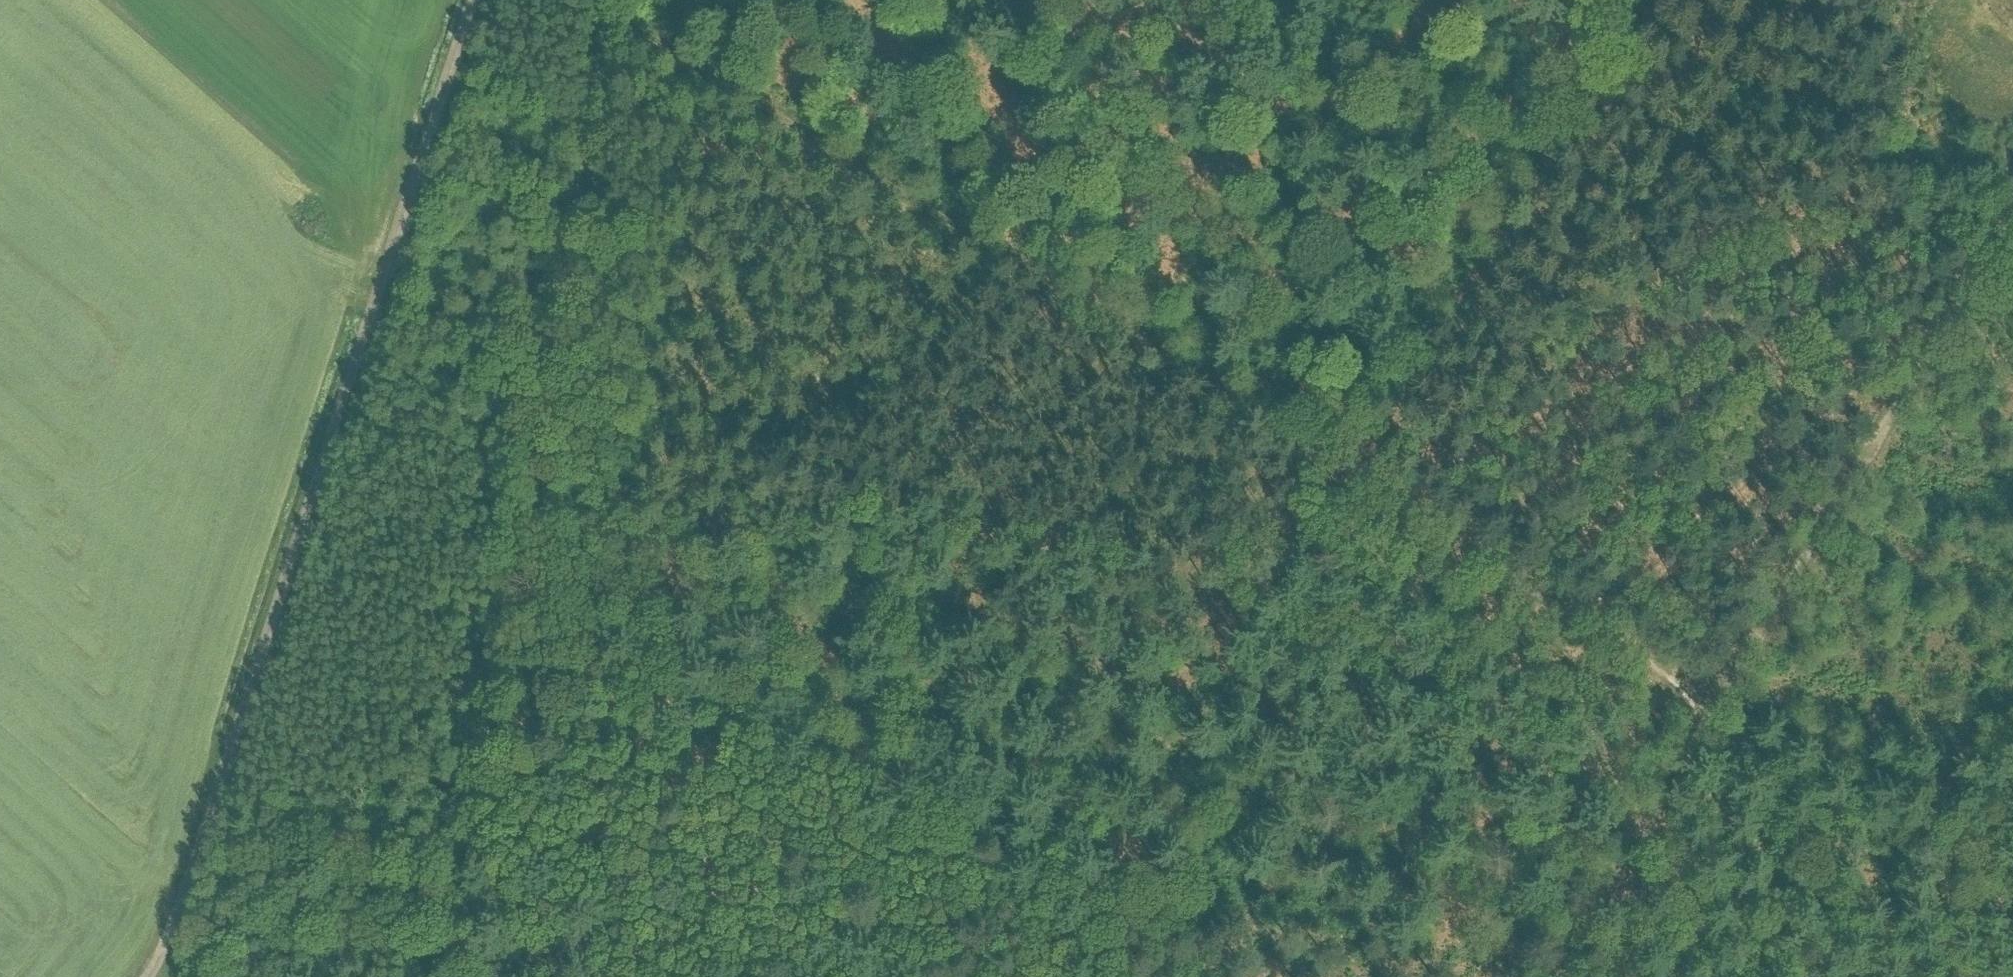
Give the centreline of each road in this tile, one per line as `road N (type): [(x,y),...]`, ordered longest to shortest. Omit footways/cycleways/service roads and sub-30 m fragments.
road 1 (track): [(1716,710),(1336,471),(1641,0)]
road 2 (track): [(167,942),(472,0)]
road 3 (track): [(456,976),(603,45)]
road 4 (track): [(1336,471),(608,10)]
road 5 (track): [(2012,211),(1716,710)]
road 6 (track): [(1693,753),(1560,976)]

